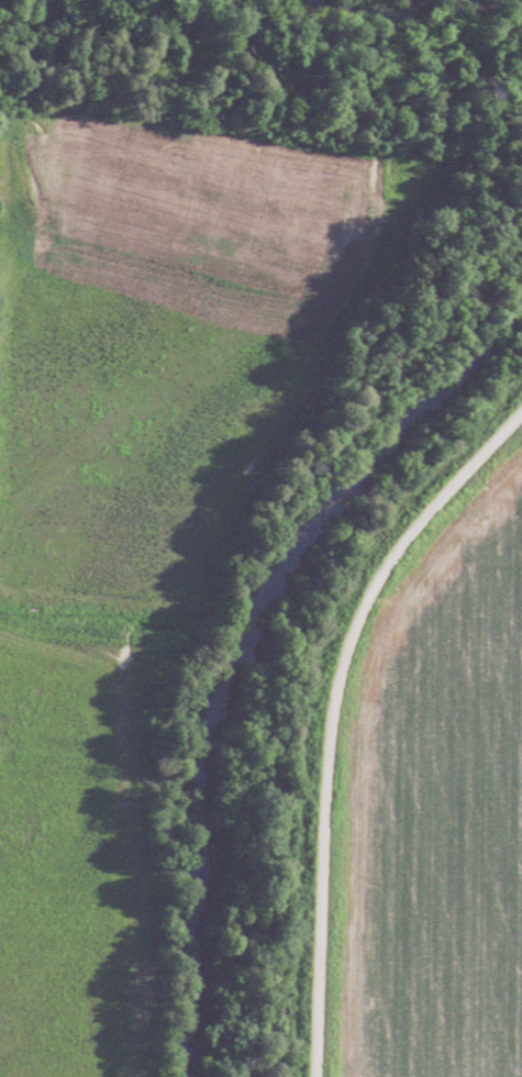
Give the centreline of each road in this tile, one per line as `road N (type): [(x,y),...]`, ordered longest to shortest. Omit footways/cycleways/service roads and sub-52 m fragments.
road 1 (residential): [(317,1076),(330,743),(348,644),(392,555),(521,414)]

